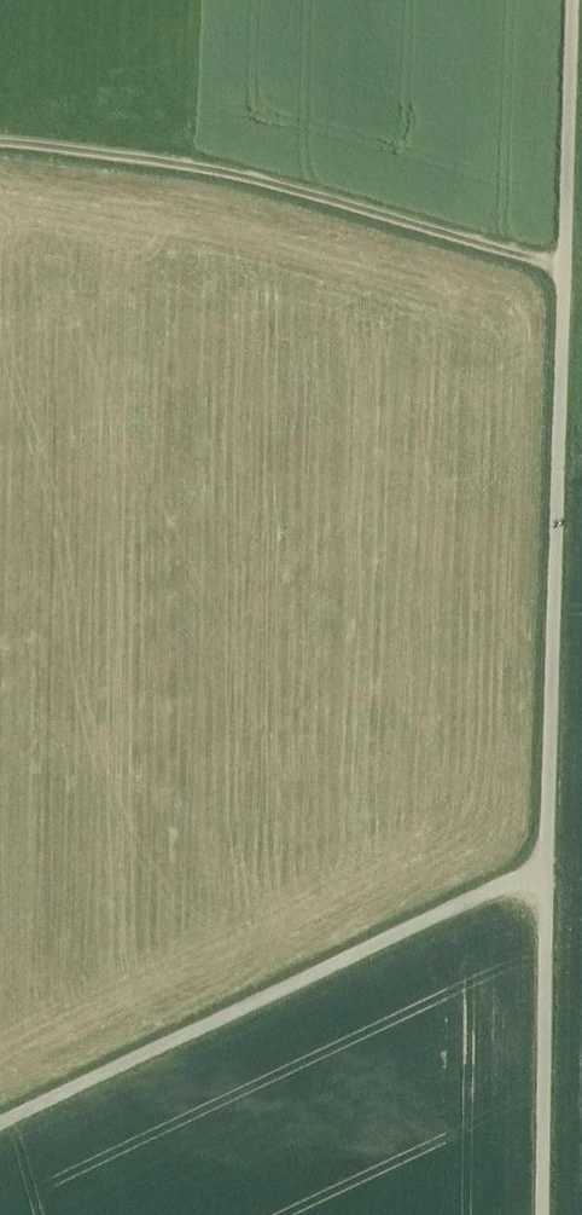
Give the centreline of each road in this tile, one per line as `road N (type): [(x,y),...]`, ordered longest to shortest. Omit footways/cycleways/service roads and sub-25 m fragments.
road 1 (track): [(573,0),(543,1214)]
road 2 (track): [(0,1131),(513,884),(547,886)]
road 3 (track): [(0,147),(218,172),(565,273)]

